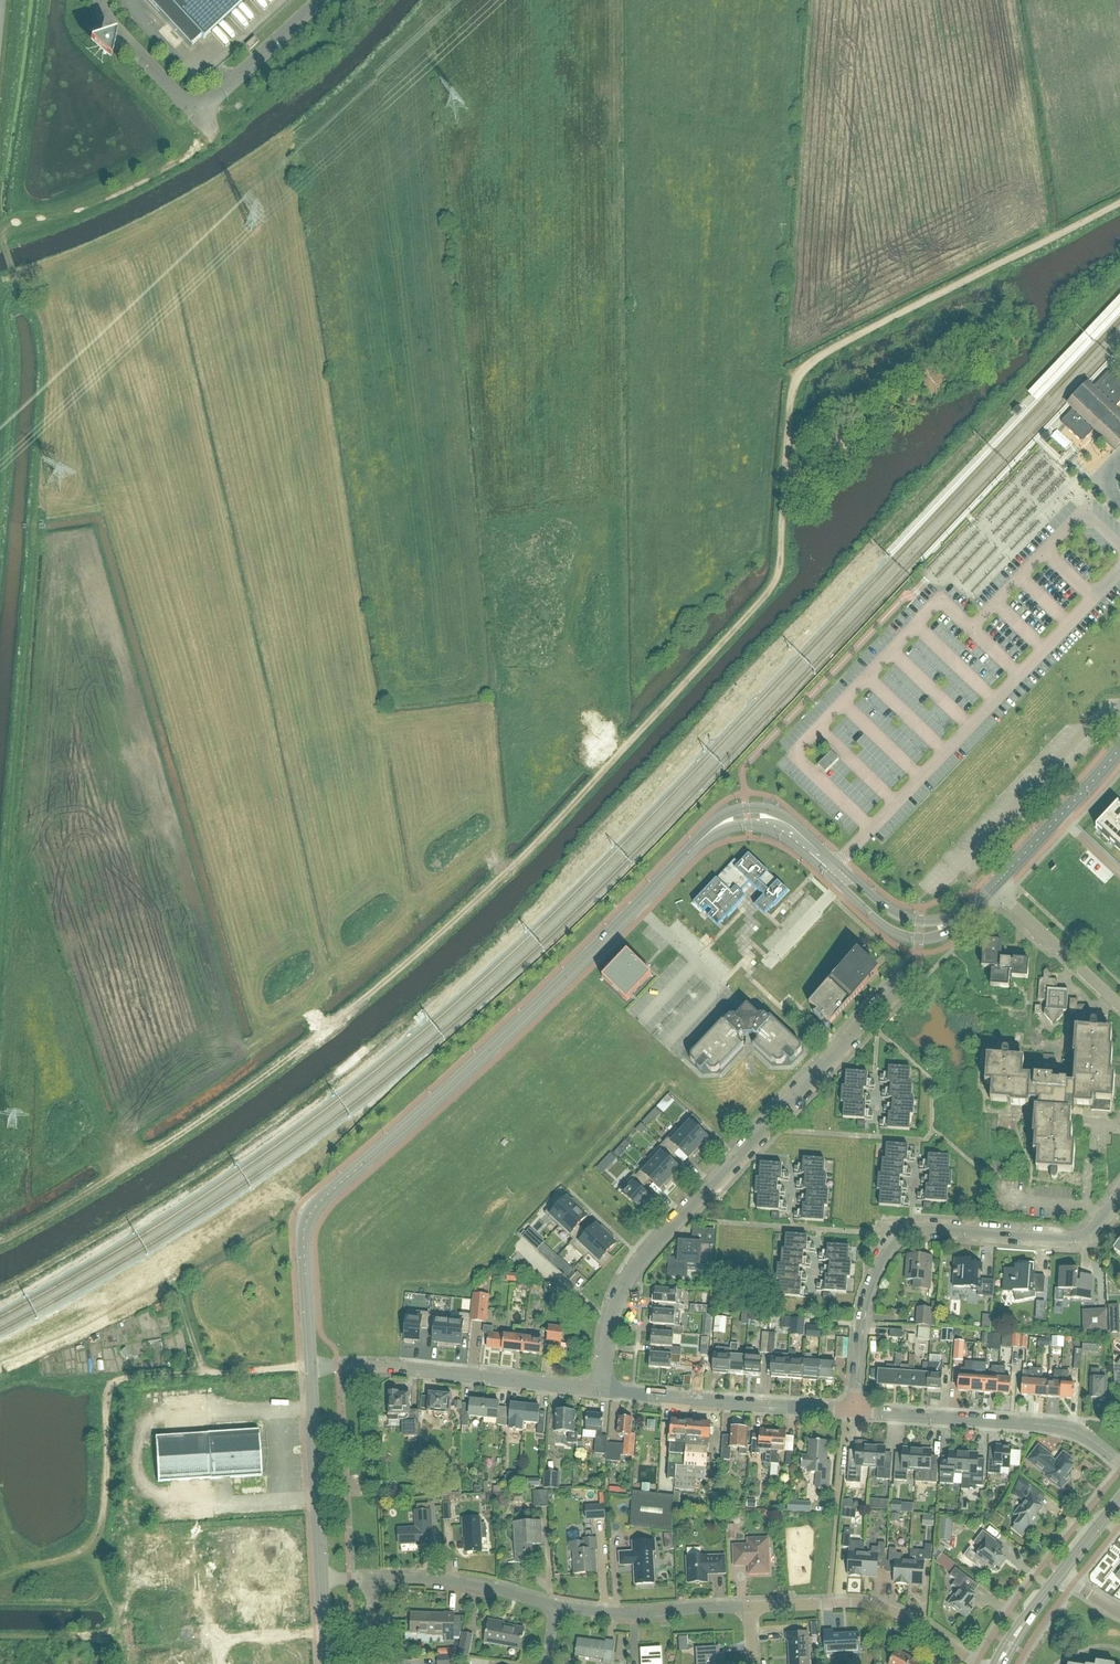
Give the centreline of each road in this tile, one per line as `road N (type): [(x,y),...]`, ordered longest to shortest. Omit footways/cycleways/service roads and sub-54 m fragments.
road 1 (track): [(1119,203),(797,376),(779,574),(770,590),(511,871),(326,1031)]
road 2 (tertiary): [(310,1369),(304,1226),(310,1212),(492,1050),(712,831)]
road 3 (track): [(0,972),(46,369),(36,314),(11,273)]
road 4 (residential): [(599,1389),(610,1324),(634,1270),(905,978)]
road 5 (track): [(177,1296),(203,1373),(136,1378),(109,1389),(102,1526),(84,1554),(0,1576)]
road 6 (residential): [(852,1411),(873,1270),(898,1238),(916,1229),(1080,1239),(1119,1193)]
road 7 (track): [(326,1031),(193,1130),(0,1243)]
road 8 (tertiary): [(712,831),(752,825),(780,835),(906,938),(949,933),(978,903)]
road 9 (tertiary): [(978,903),(937,922),(902,917),(794,825),(765,809),(725,815),(712,831)]
road 10 (unclassified): [(599,1389),(404,1368),(310,1369)]
road 11 (unclassified): [(1119,1463),(1071,1429),(852,1411)]
road 12 (unclassified): [(848,1410),(599,1389)]
road 13 (track): [(4,247),(12,225),(82,207),(196,151),(213,133)]
road 14 (residential): [(974,1663),(900,1614),(850,1602),(749,1607)]
road 15 (tertiary): [(320,1577),(310,1369)]
road 16 (residential): [(749,1607),(625,1616),(556,1607)]
road 17 (tertiary): [(993,888),(1119,747)]
road 18 (residential): [(556,1607),(456,1584),(373,1577)]
road 19 (residential): [(1119,1007),(993,888)]
road 20 (unclassified): [(197,115),(321,0)]
road 21 (unclassified): [(197,115),(111,25),(100,0)]

